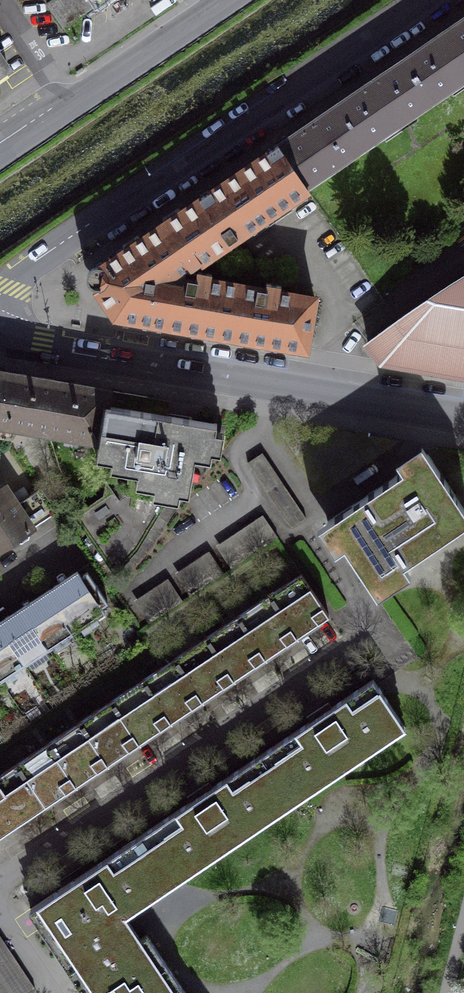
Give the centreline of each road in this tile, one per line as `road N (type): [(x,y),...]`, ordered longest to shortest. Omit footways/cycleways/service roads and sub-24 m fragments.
road 1 (residential): [(0,289),(428,0)]
road 2 (tertiary): [(0,333),(463,415)]
road 3 (residential): [(0,878),(390,622)]
road 4 (tertiary): [(227,0),(71,105)]
road 5 (residential): [(71,105),(0,0)]

